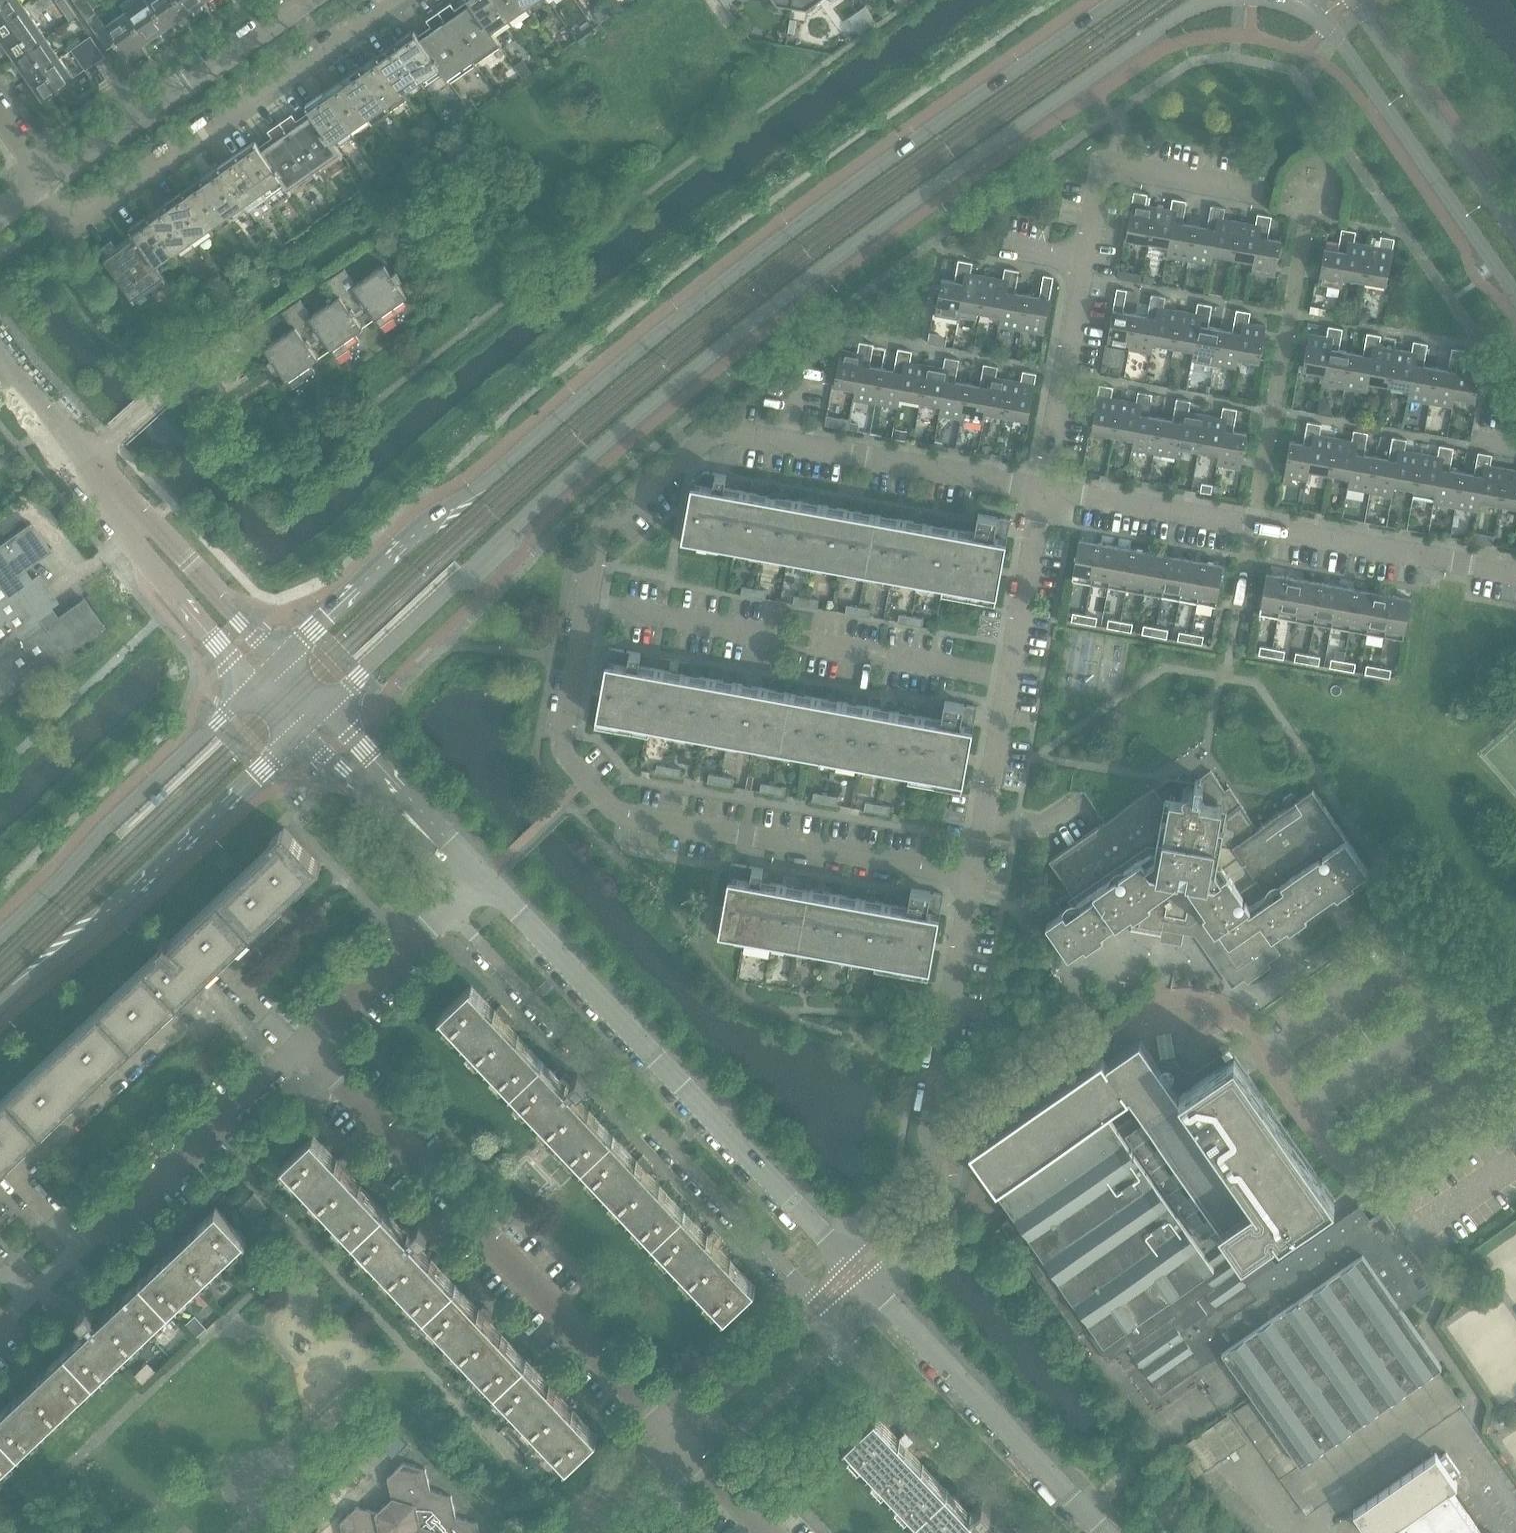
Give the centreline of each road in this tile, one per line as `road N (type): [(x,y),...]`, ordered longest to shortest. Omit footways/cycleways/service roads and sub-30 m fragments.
road 1 (secondary): [(327,705),(520,522),(713,356),(1145,39),(1215,0)]
road 2 (secondary): [(1119,0),(619,368),(438,517),(285,661)]
road 3 (residential): [(975,876),(630,816),(610,804),(562,743),(588,603)]
road 4 (residential): [(588,603),(603,526),(718,430),(1043,488)]
road 5 (residential): [(677,1440),(306,1043)]
road 6 (residential): [(449,911),(822,1304)]
road 7 (residential): [(856,1270),(485,877)]
road 8 (residential): [(1515,571),(1043,488)]
road 9 (residential): [(44,184),(72,225),(393,0)]
road 10 (residential): [(856,1270),(945,1175),(928,1134),(975,876)]
road 11 (residential): [(0,1332),(87,1240),(114,1224),(306,1043)]
road 12 (secondary): [(0,1005),(111,913),(297,731)]
road 13 (residential): [(1240,1020),(1333,1155),(1350,1164),(1515,1057)]
road 14 (secondary): [(1293,3),(1323,20),(1347,49),(1515,294)]
road 15 (residential): [(1105,1532),(856,1270)]
road 16 (secondary): [(256,688),(0,937)]
road 17 (residential): [(1043,488),(1103,162)]
road 18 (residential): [(44,184),(309,0)]
road 19 (residential): [(822,1304),(1039,1532)]
road 20 (secondary): [(1515,234),(1351,0)]
road 21 (residential): [(84,463),(146,560),(256,688)]
road 22 (residential): [(285,661),(84,463)]
road 23 (residential): [(280,319),(174,385),(84,463)]
road 24 (residential): [(975,876),(1010,678)]
road 25 (residential): [(1010,678),(816,642)]
road 26 (residential): [(306,1043),(449,911)]
road 27 (residential): [(1010,678),(1043,488)]
road 28 (residential): [(772,635),(588,603)]
road 29 (residential): [(297,731),(440,848)]
road 30 (residential): [(440,848),(397,783),(327,705)]
road 31 (residential): [(1262,192),(1103,162)]
road 32 (residential): [(84,463),(0,354)]
road 33 (residential): [(582,1532),(677,1440)]
road 34 (residential): [(767,1532),(677,1440)]

